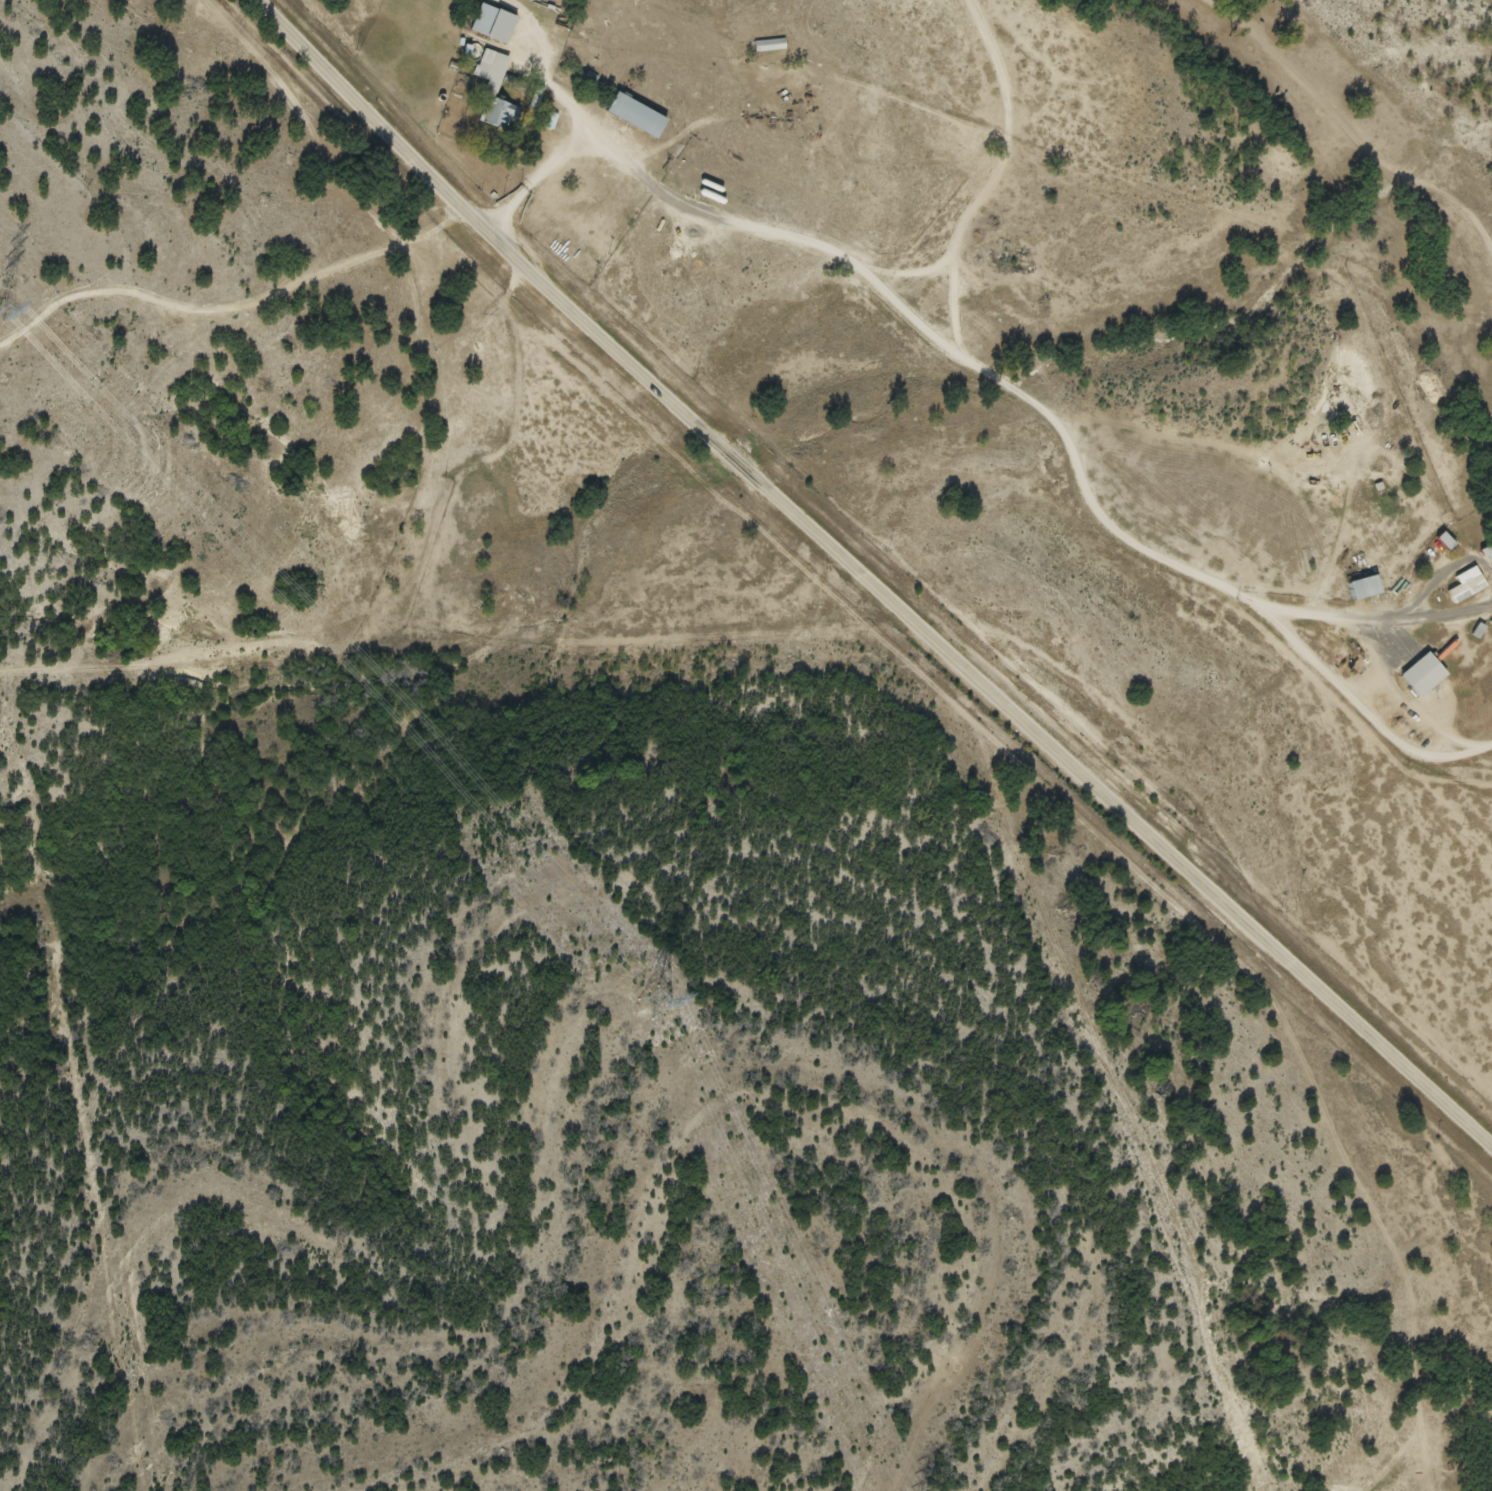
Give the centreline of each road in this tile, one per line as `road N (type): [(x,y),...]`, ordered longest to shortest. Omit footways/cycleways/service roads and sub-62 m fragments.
road 1 (secondary): [(263,0),(530,269),(1491,1142)]

